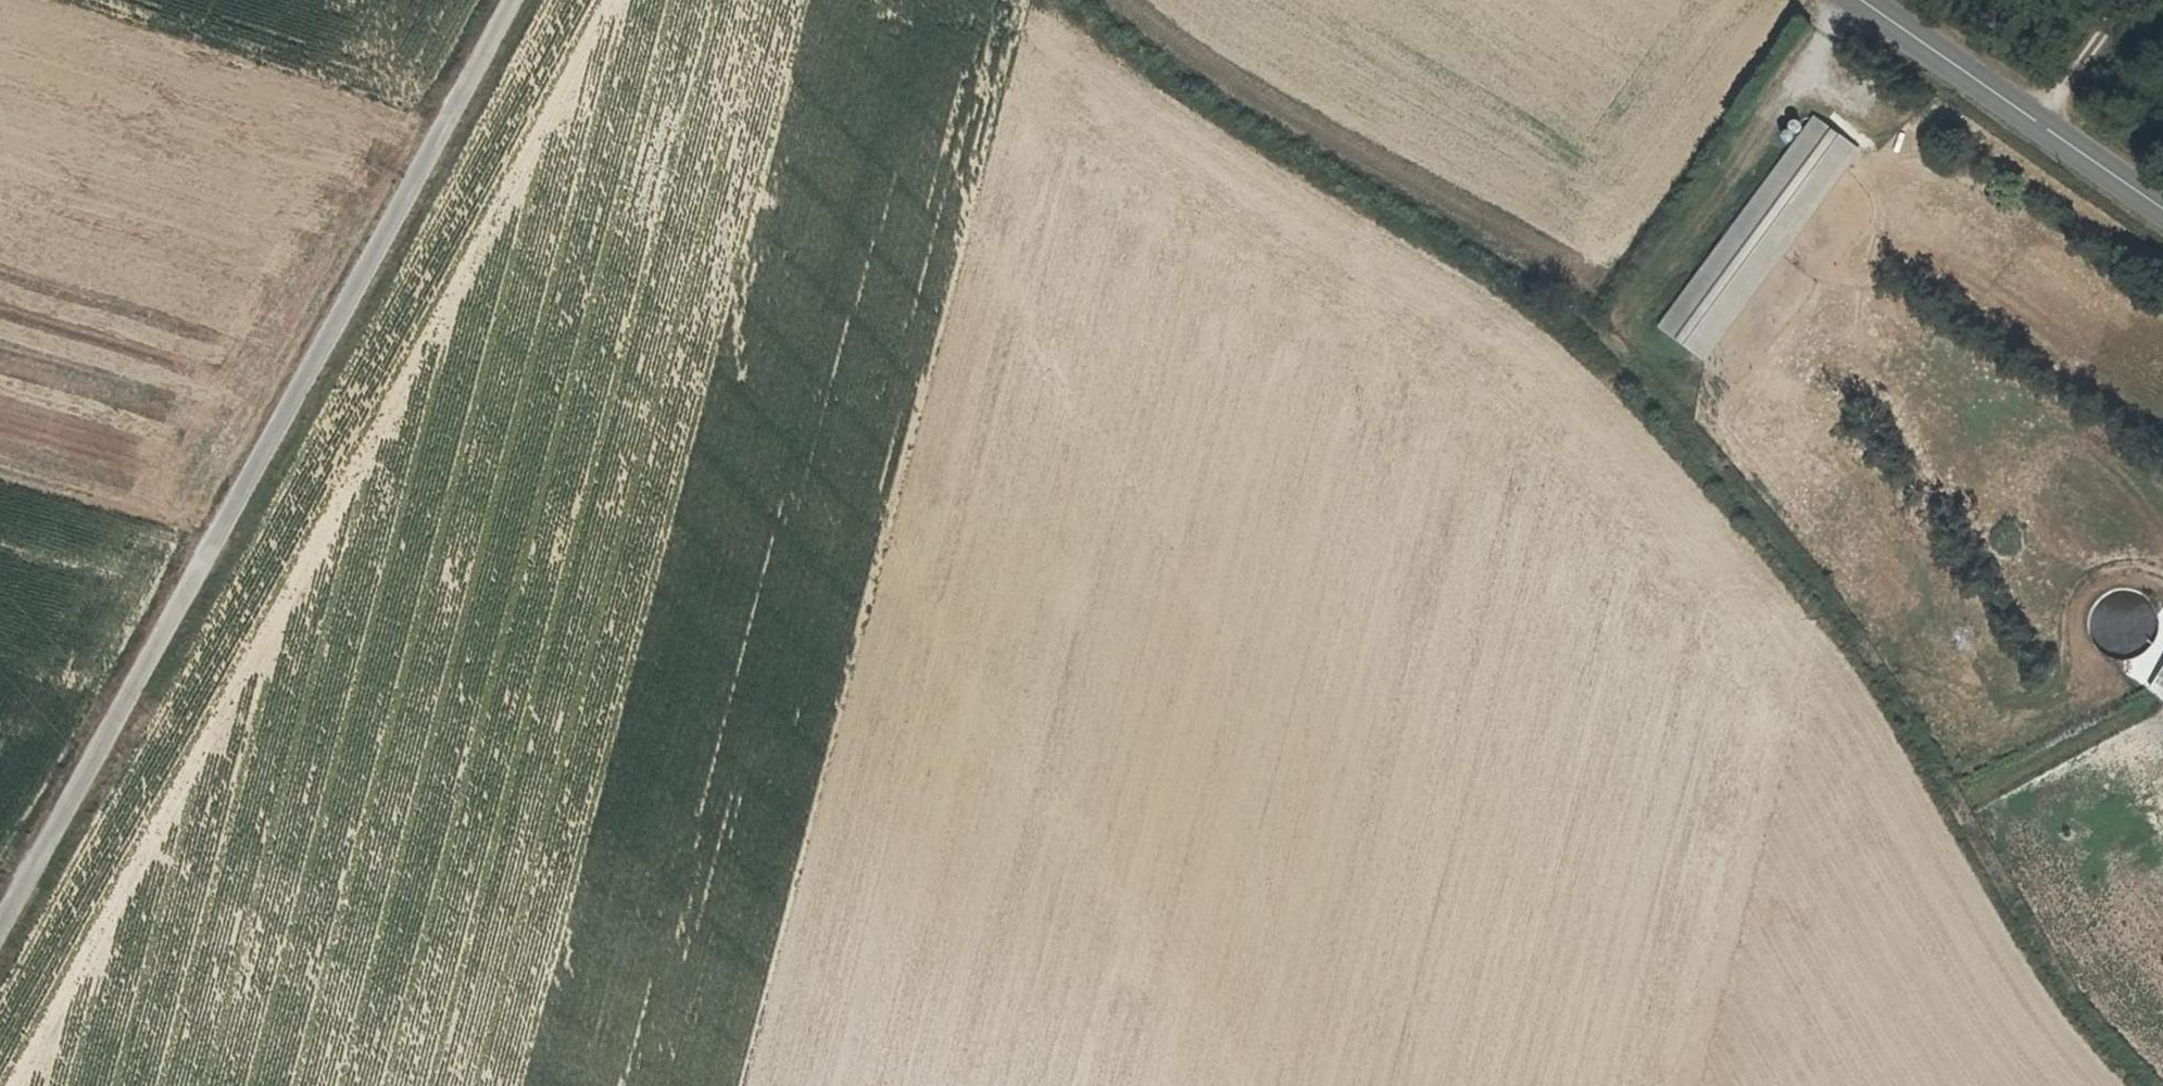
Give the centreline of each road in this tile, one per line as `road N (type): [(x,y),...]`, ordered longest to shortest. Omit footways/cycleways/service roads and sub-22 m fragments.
road 1 (unclassified): [(0,927),(507,0)]
road 2 (tertiary): [(1859,0),(2162,210)]

